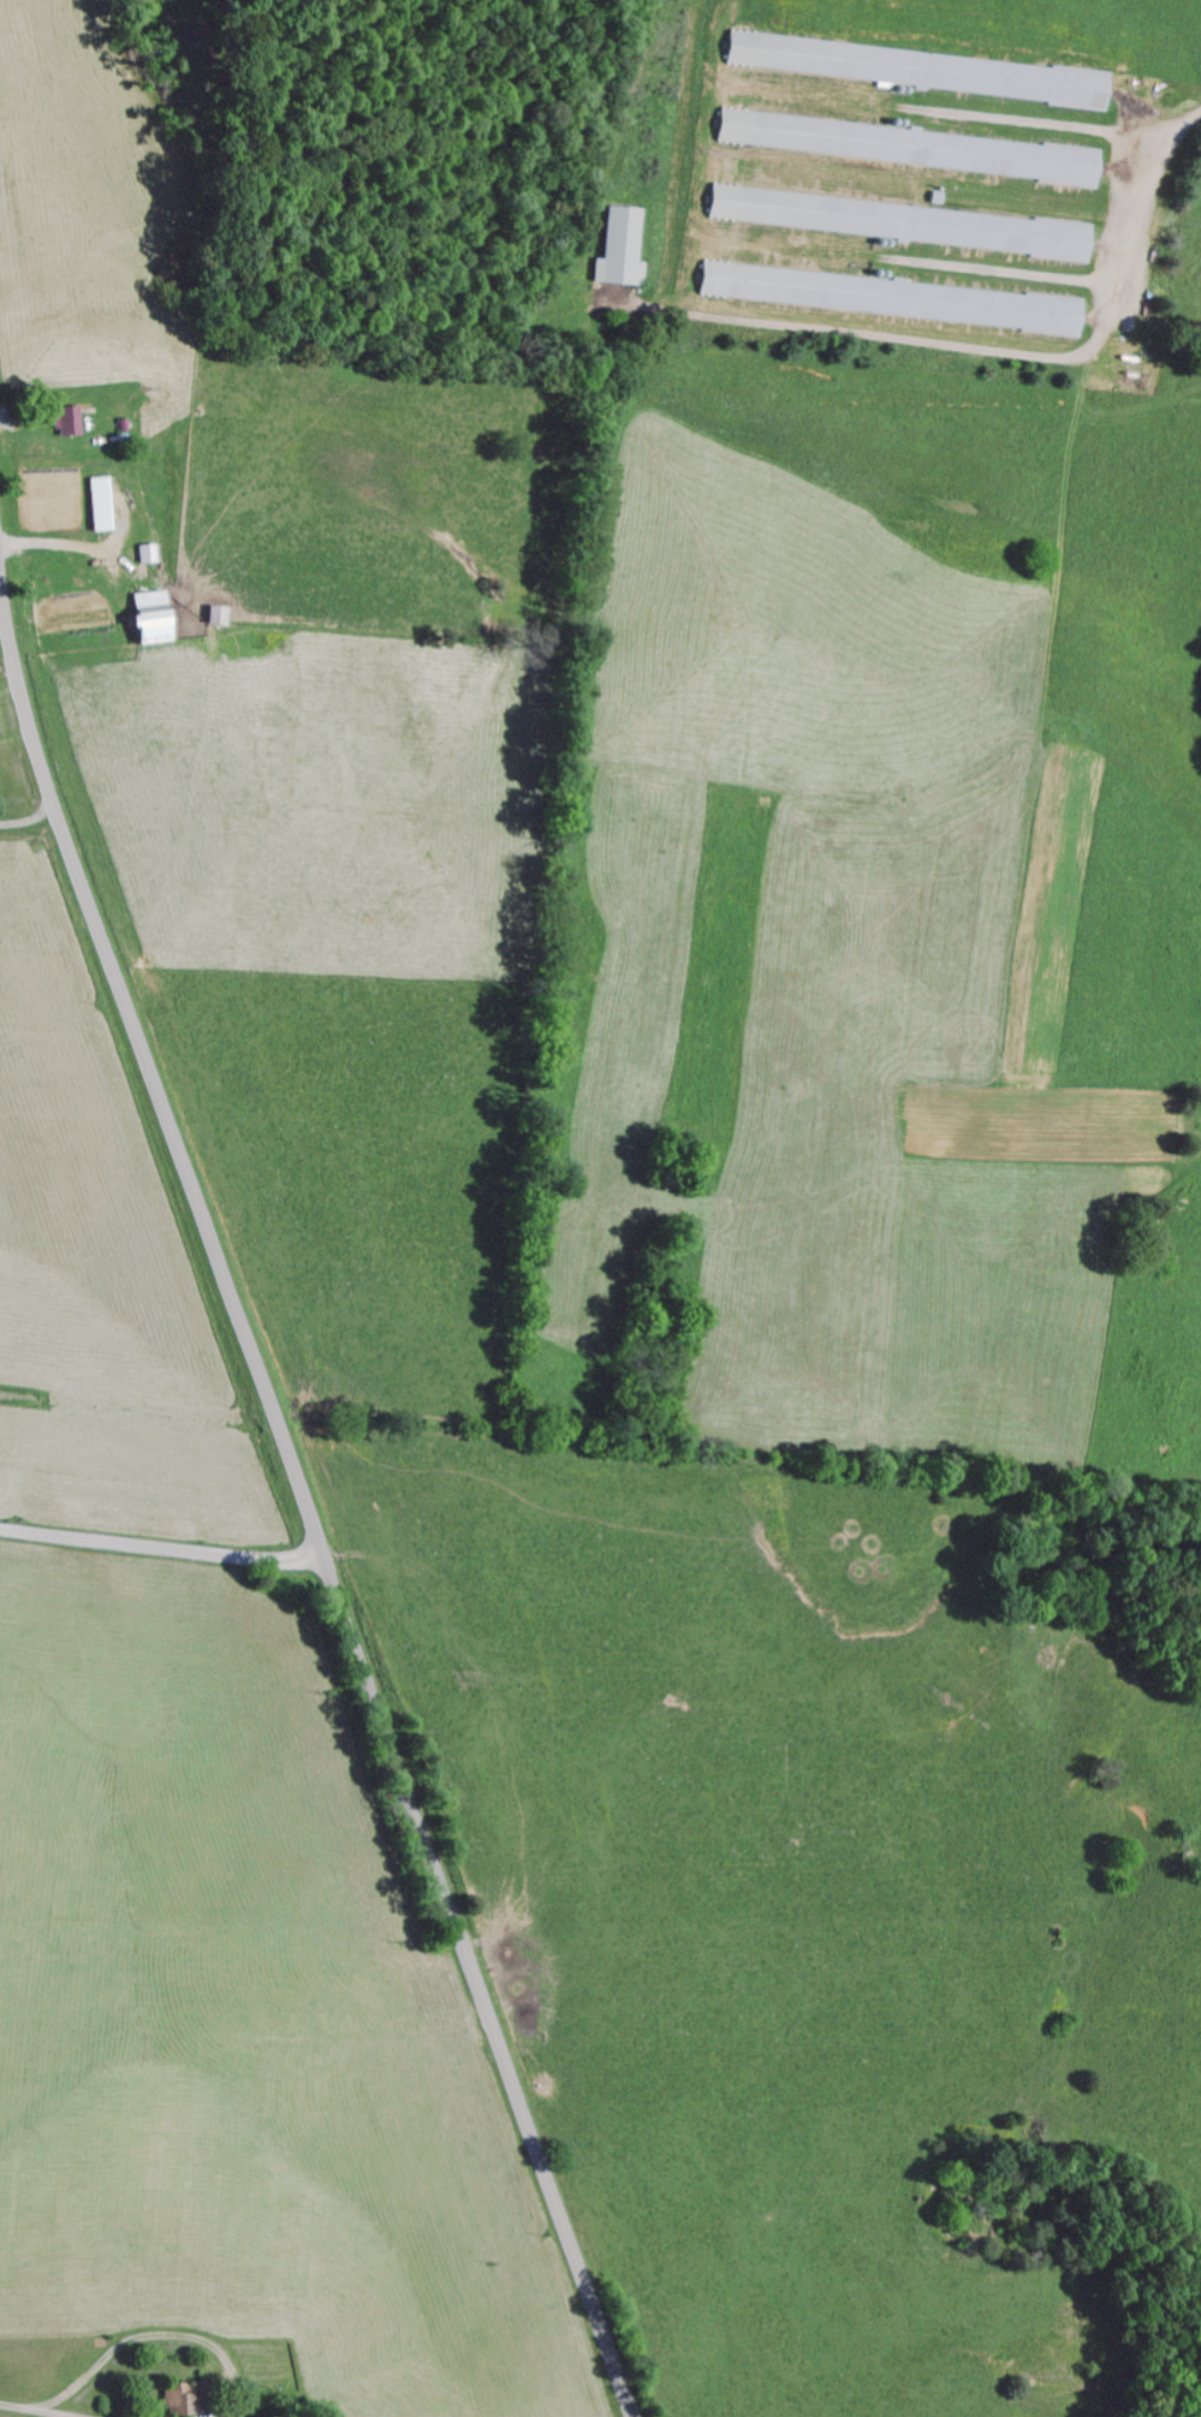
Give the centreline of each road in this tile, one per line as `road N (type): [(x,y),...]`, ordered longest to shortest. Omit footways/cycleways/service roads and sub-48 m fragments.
road 1 (tertiary): [(0,580),(13,666),(55,809),(632,2416)]
road 2 (residential): [(0,1526),(321,1565)]

